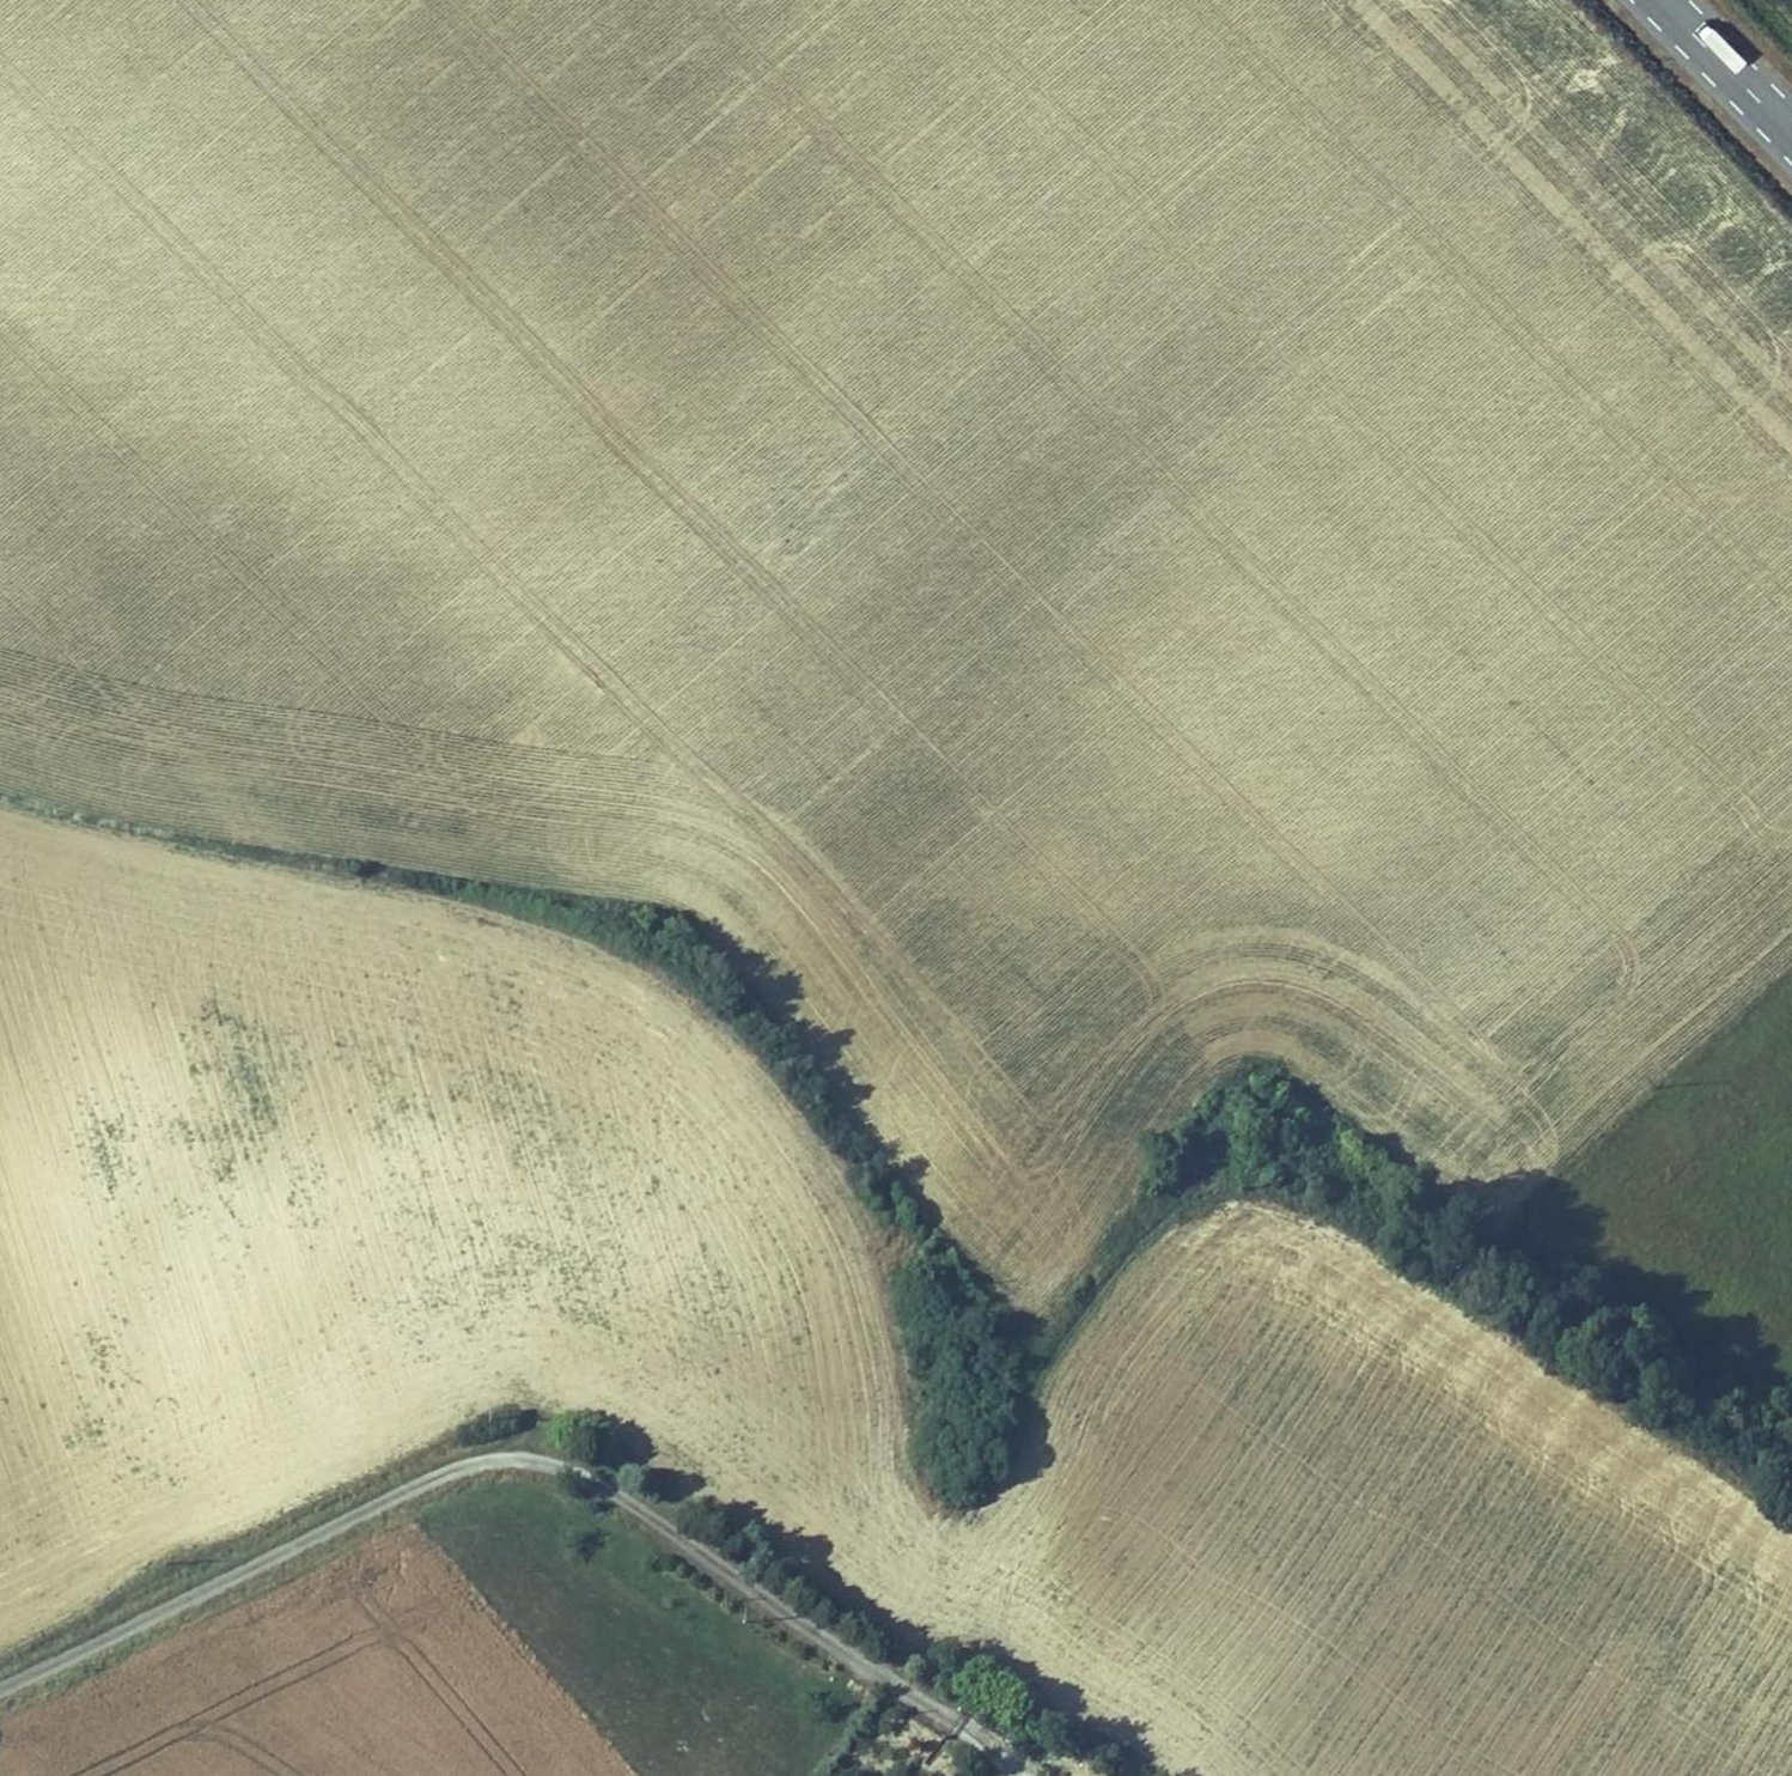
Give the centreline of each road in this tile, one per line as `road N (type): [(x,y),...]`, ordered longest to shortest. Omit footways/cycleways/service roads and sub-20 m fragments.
road 1 (unclassified): [(0,1691),(447,1462),(529,1463),(718,1571),(952,1722)]
road 2 (primary): [(1791,126),(1668,0)]

